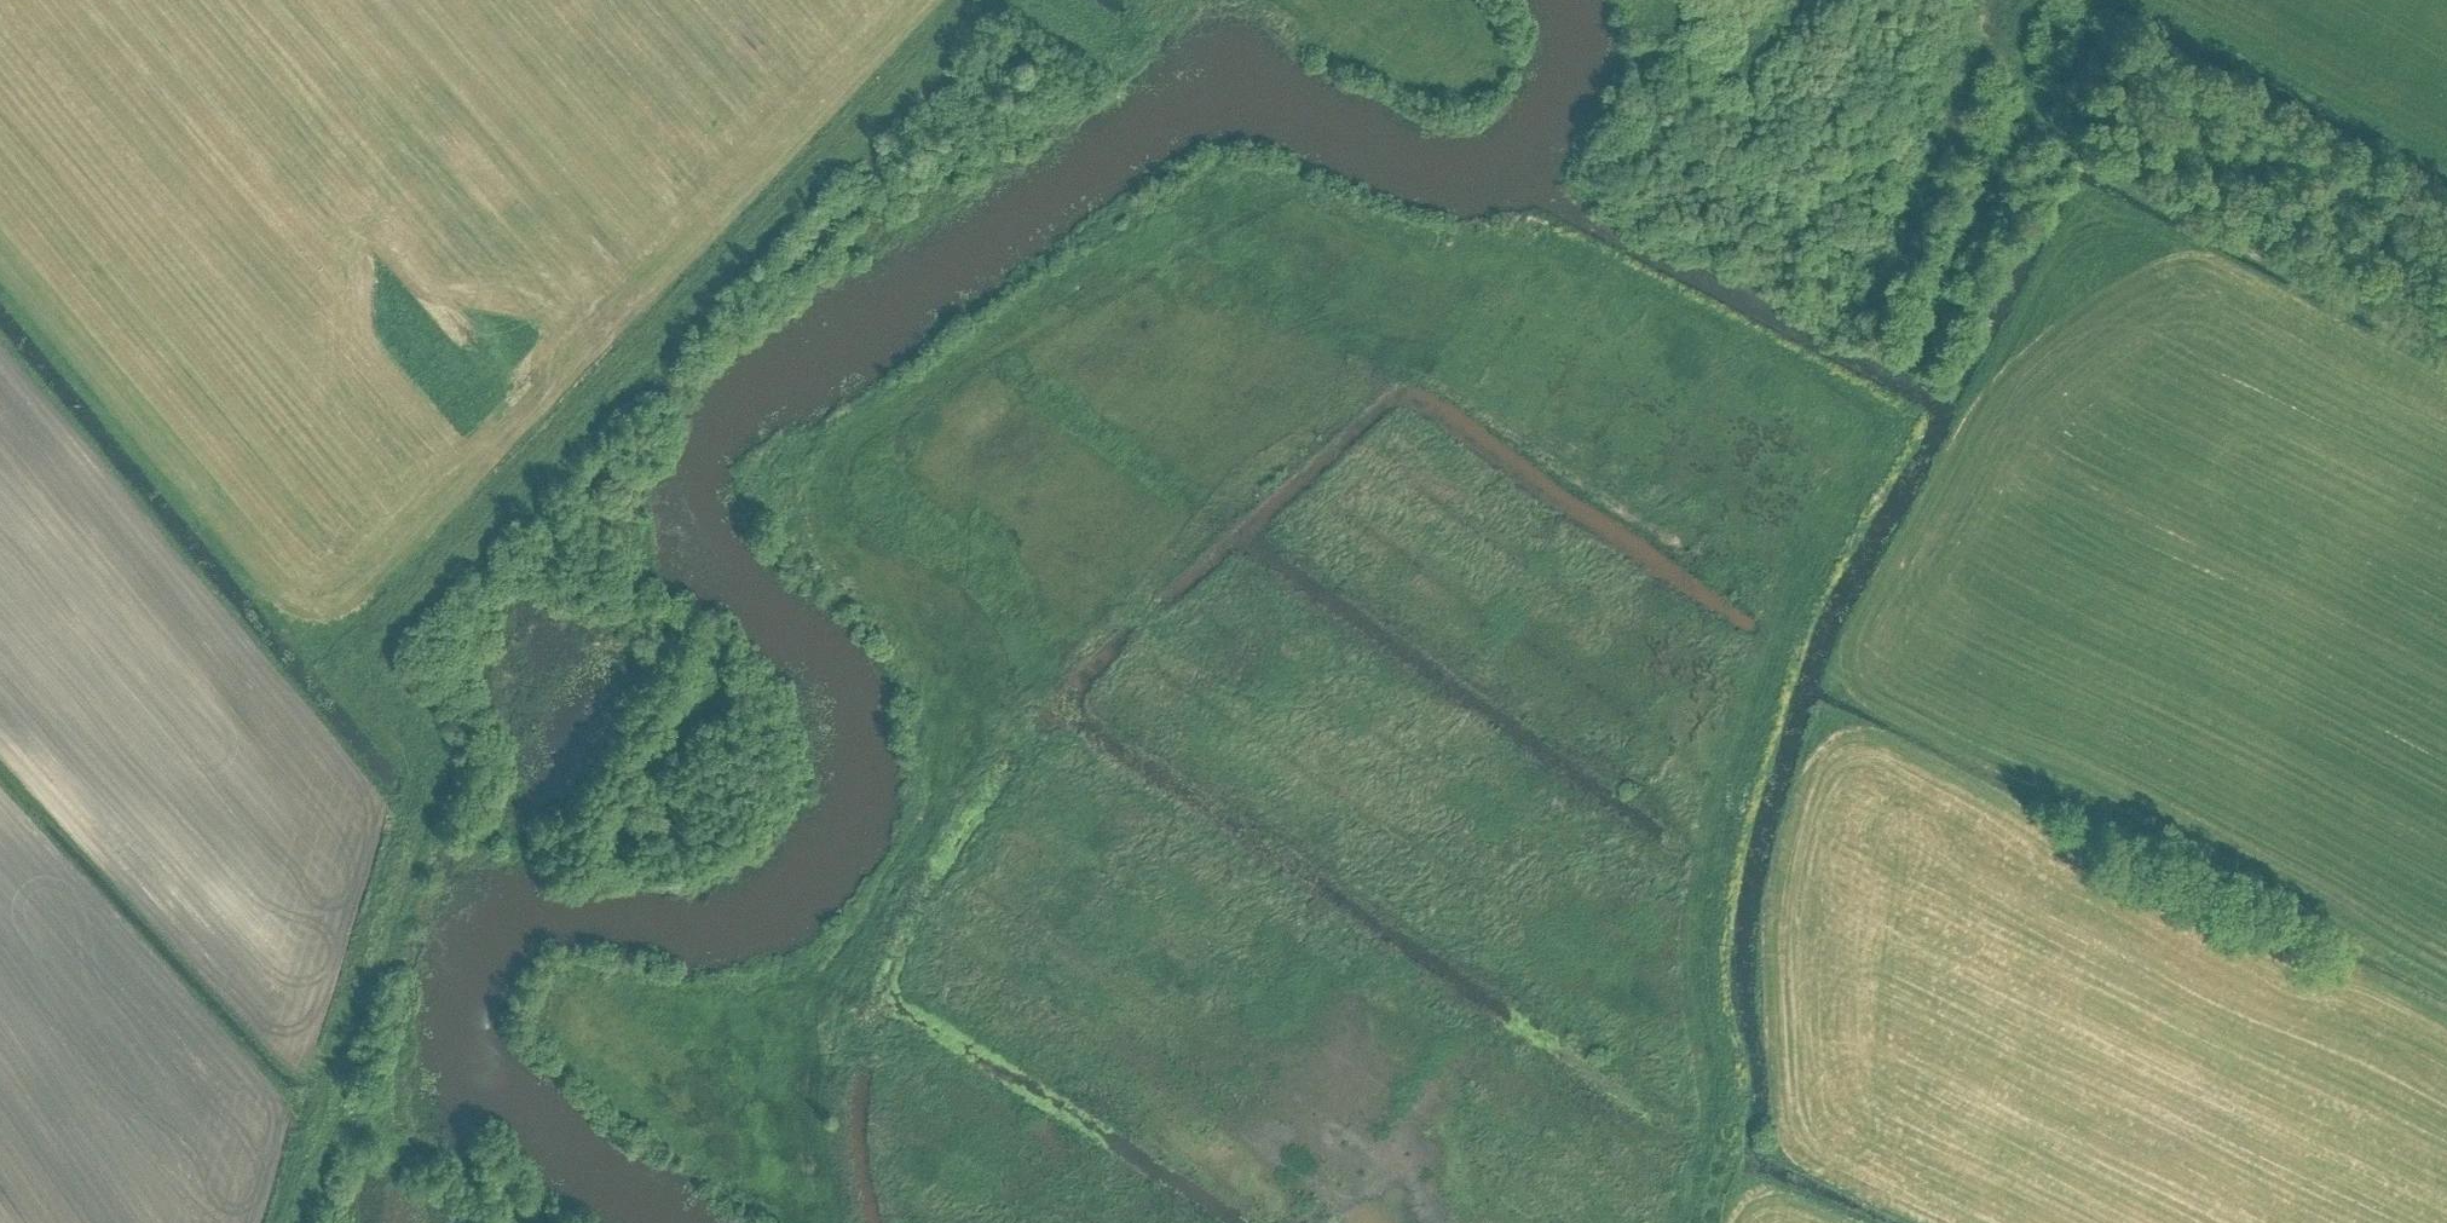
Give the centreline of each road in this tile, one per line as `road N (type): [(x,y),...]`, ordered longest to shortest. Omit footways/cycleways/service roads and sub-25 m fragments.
road 1 (track): [(2446,345),(2059,130),(2033,86),(2040,0)]

